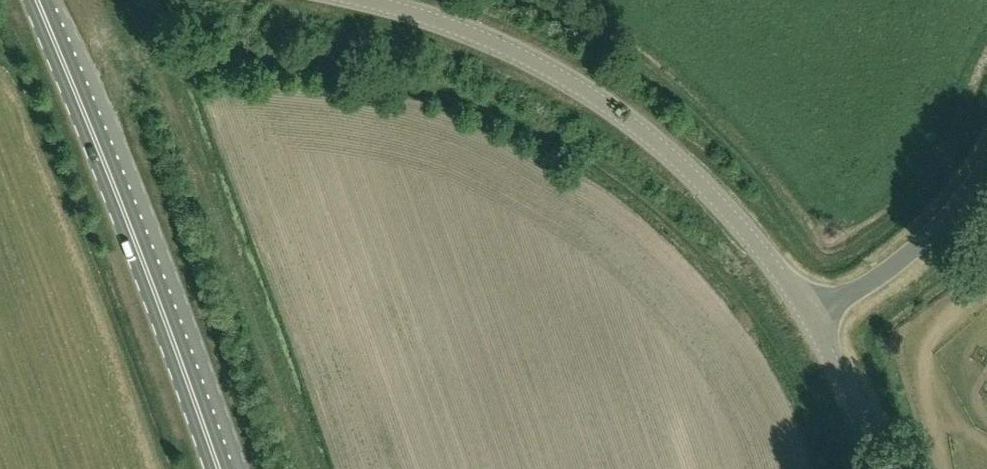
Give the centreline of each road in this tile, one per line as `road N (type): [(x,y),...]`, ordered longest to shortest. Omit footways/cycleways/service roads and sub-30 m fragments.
road 1 (unclassified): [(812,314),(749,226),(615,111),(555,74),(427,15),(369,0)]
road 2 (primary): [(218,468),(37,0)]
road 3 (unclassified): [(986,165),(925,240),(812,314)]
road 4 (unclassified): [(882,468),(812,314)]

